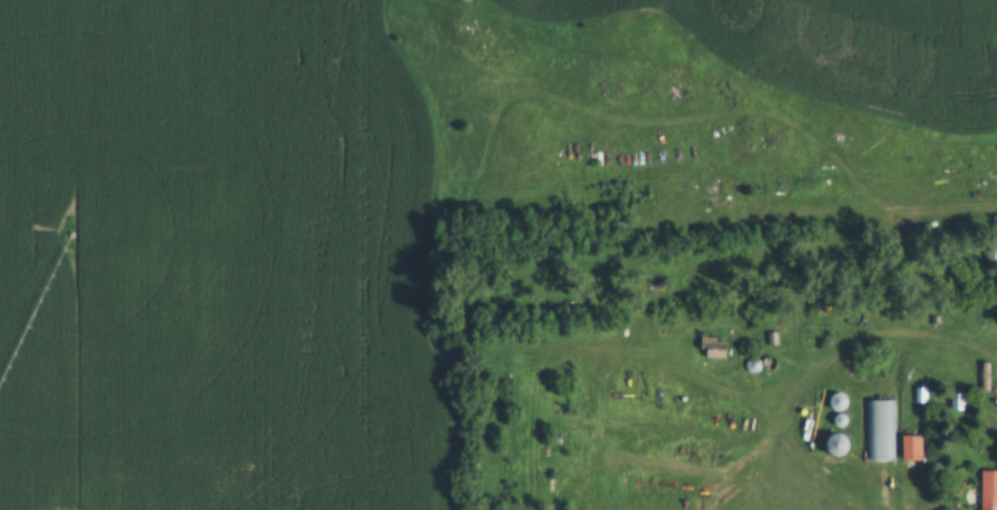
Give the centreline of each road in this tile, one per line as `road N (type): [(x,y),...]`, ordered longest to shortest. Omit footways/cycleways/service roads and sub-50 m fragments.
road 1 (track): [(698,0),(830,135),(996,187)]

